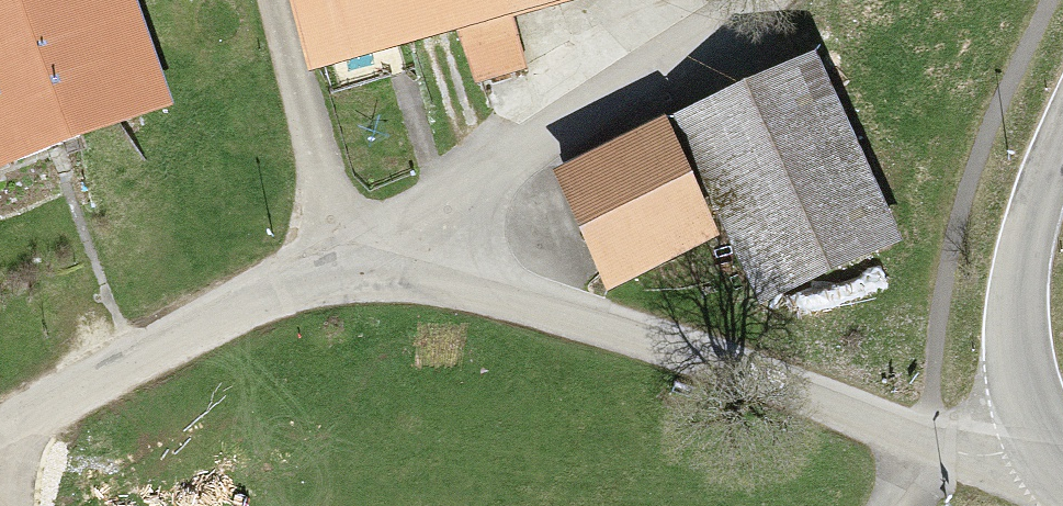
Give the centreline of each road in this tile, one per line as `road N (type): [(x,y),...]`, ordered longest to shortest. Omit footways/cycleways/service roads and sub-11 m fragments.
road 1 (residential): [(418,239),(568,320),(928,445),(1049,455)]
road 2 (residential): [(0,441),(418,239)]
road 3 (residential): [(418,239),(781,0)]
road 4 (tertiary): [(1049,455),(1018,378),(1014,340),(1032,227),(1062,151)]
road 5 (track): [(339,281),(267,0)]

